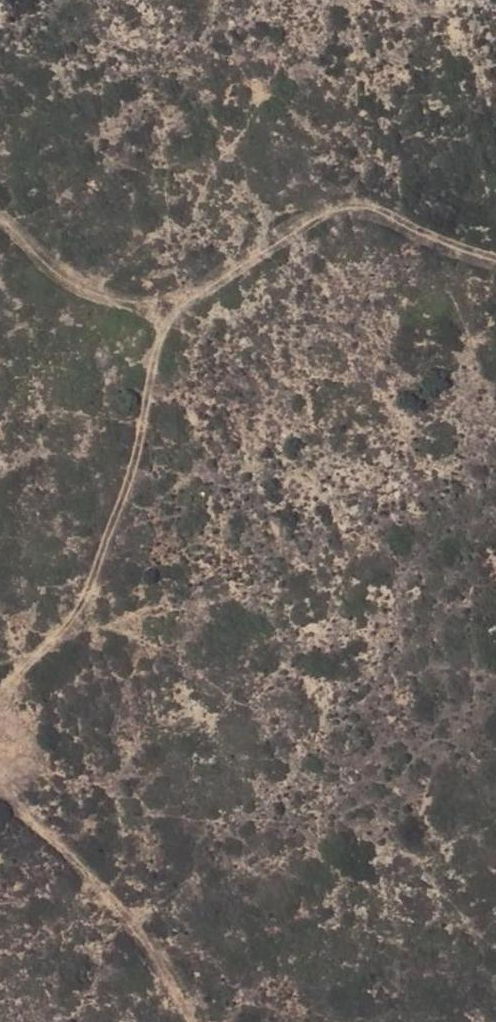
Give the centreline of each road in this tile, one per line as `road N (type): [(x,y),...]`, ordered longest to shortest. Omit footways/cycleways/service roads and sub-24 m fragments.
road 1 (track): [(0,681),(84,594),(171,317),(326,222),(367,208),(495,251)]
road 2 (track): [(190,1021),(117,907),(13,791)]
road 3 (track): [(0,223),(105,301),(196,297)]

